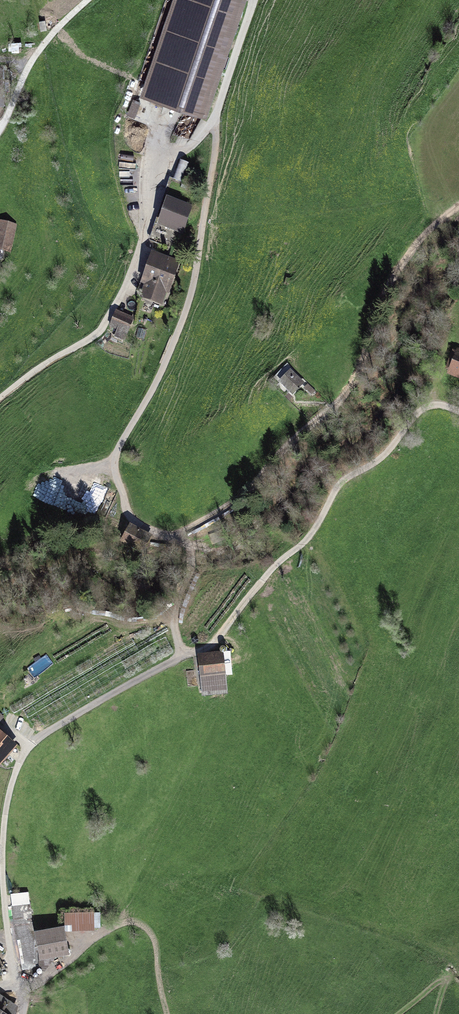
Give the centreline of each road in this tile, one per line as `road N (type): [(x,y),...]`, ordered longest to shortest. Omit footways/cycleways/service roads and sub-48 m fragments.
road 1 (track): [(215,118),(185,317),(115,460),(131,518),(177,534),(183,548),(179,635)]
road 2 (track): [(253,0),(215,118),(170,159),(133,280),(106,329),(0,401)]
road 3 (residential): [(179,635),(182,654),(174,663),(52,728),(21,762),(2,835),(22,1013)]
road 4 (track): [(177,534),(248,495),(286,446),(346,392),(380,302),(417,238),(453,207)]
road 5 (track): [(458,399),(428,407),(382,460),(341,484),(314,534),(273,567),(226,631),(182,654)]
road 6 (track): [(86,0),(31,62),(0,125)]

